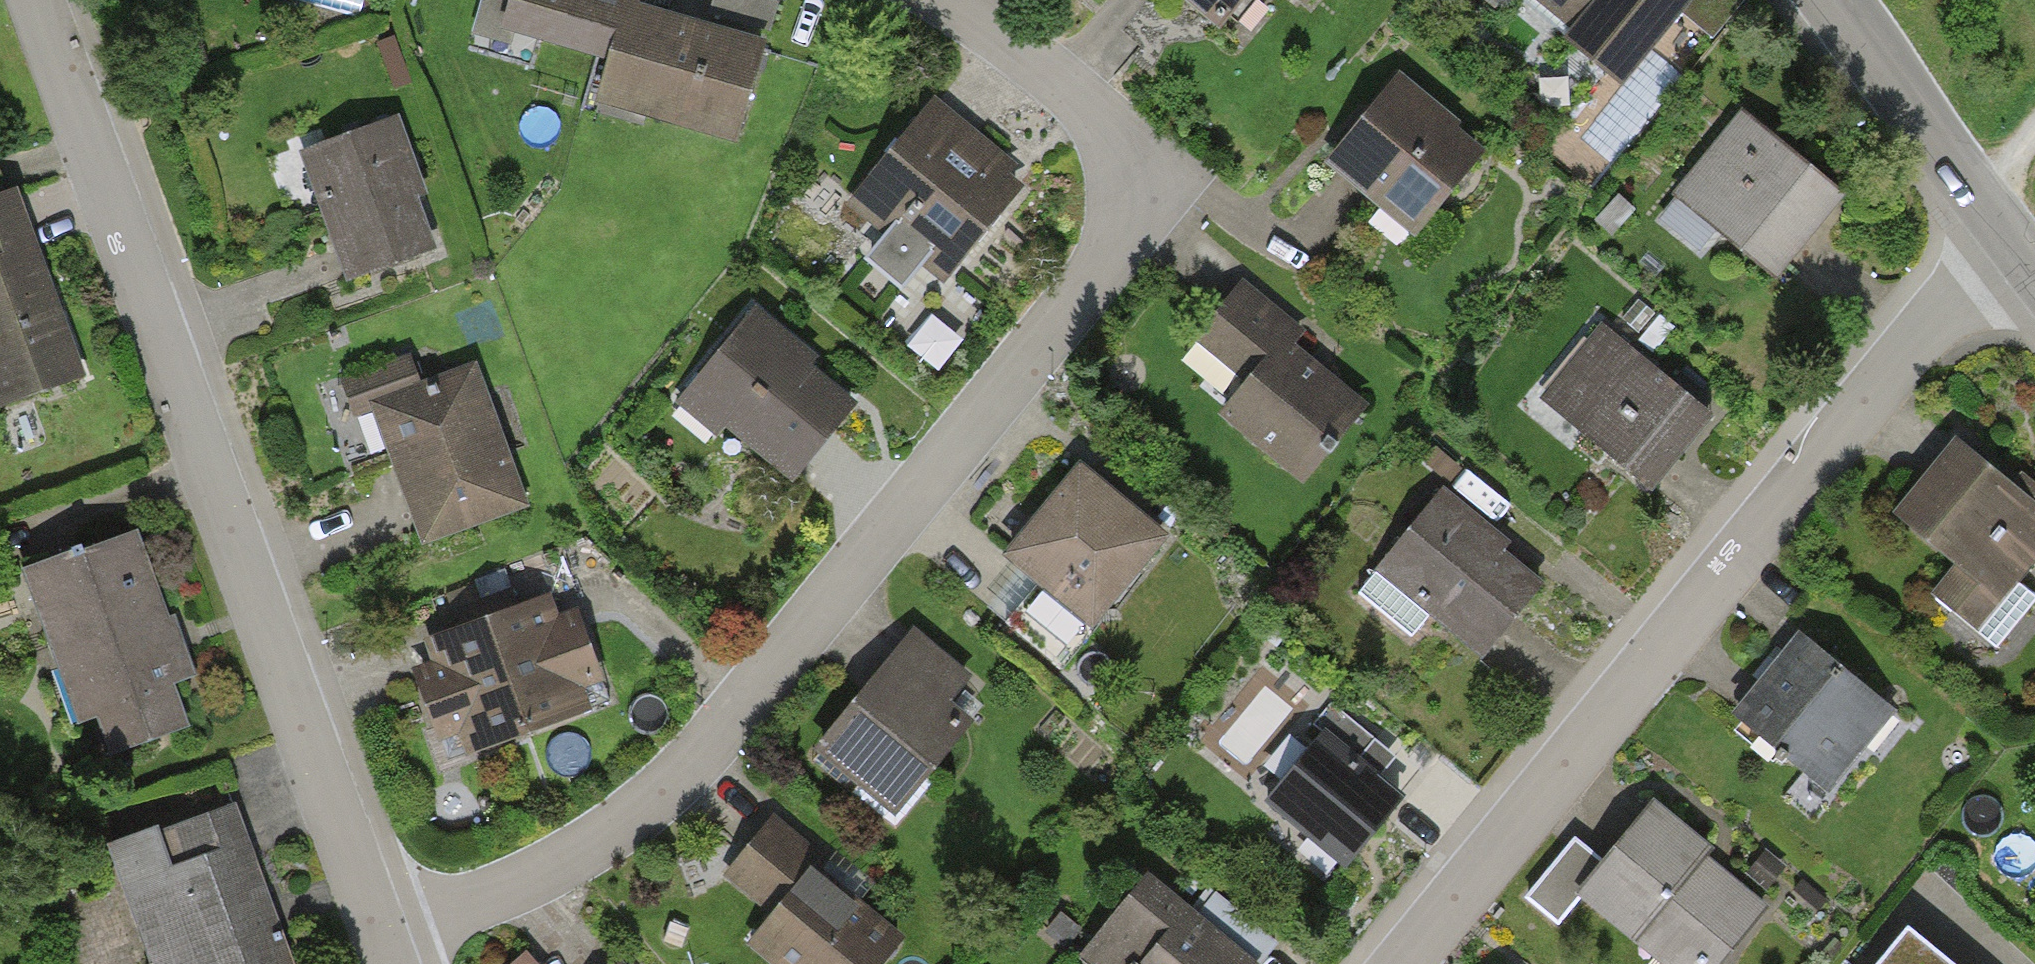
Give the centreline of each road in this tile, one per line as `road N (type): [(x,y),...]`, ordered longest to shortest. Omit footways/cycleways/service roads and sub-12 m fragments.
road 1 (residential): [(942,0),(1083,96),(1168,188),(679,778),(586,857),(373,936)]
road 2 (residential): [(373,936),(37,0)]
road 3 (residential): [(2007,238),(1402,963)]
road 4 (residential): [(1830,0),(2007,238)]

